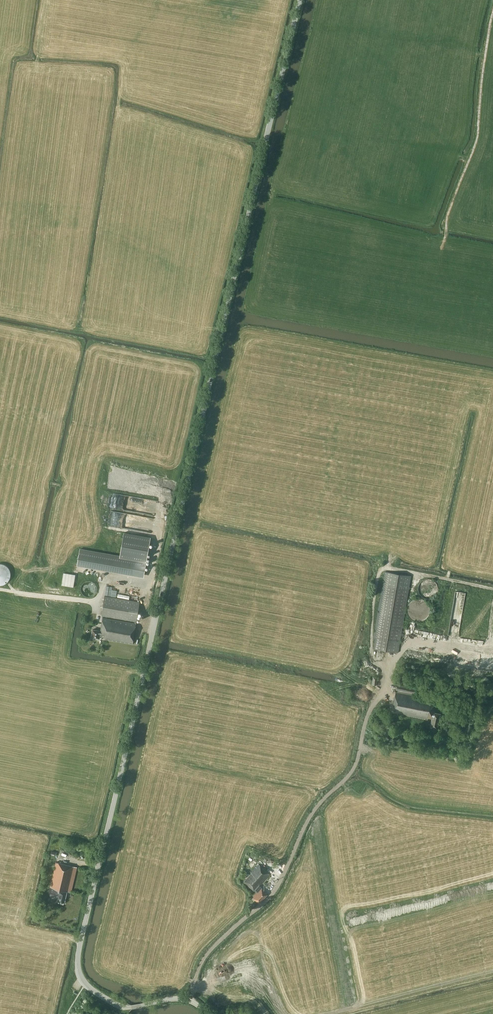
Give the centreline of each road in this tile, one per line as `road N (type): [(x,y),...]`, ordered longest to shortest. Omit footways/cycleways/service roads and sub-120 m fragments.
road 1 (tertiary): [(131,1007),(85,984),(78,956),(301,0)]
road 2 (track): [(188,999),(207,953),(273,893),(312,812),(353,768),(377,700)]
road 3 (track): [(492,17),(476,146),(441,249)]

